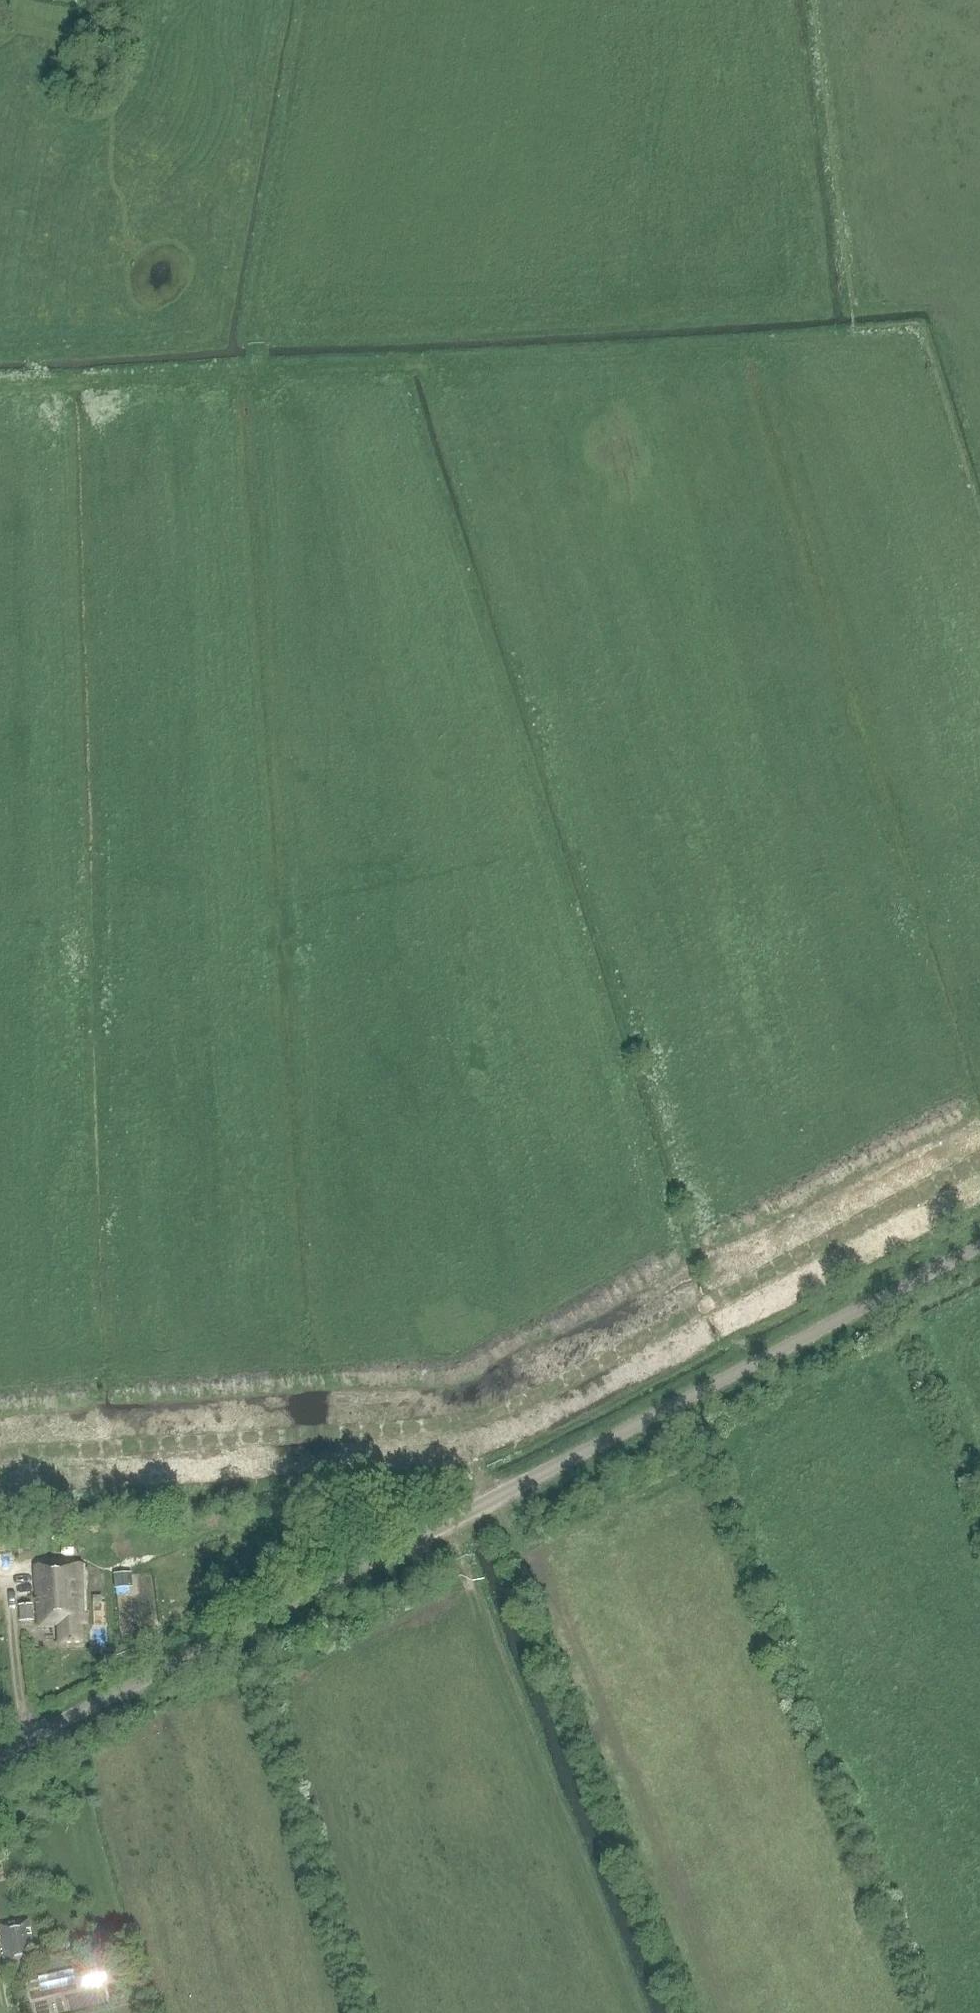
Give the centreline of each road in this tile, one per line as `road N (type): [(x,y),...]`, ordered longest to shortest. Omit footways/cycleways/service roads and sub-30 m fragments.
road 1 (unclassified): [(0,1762),(979,1238)]

